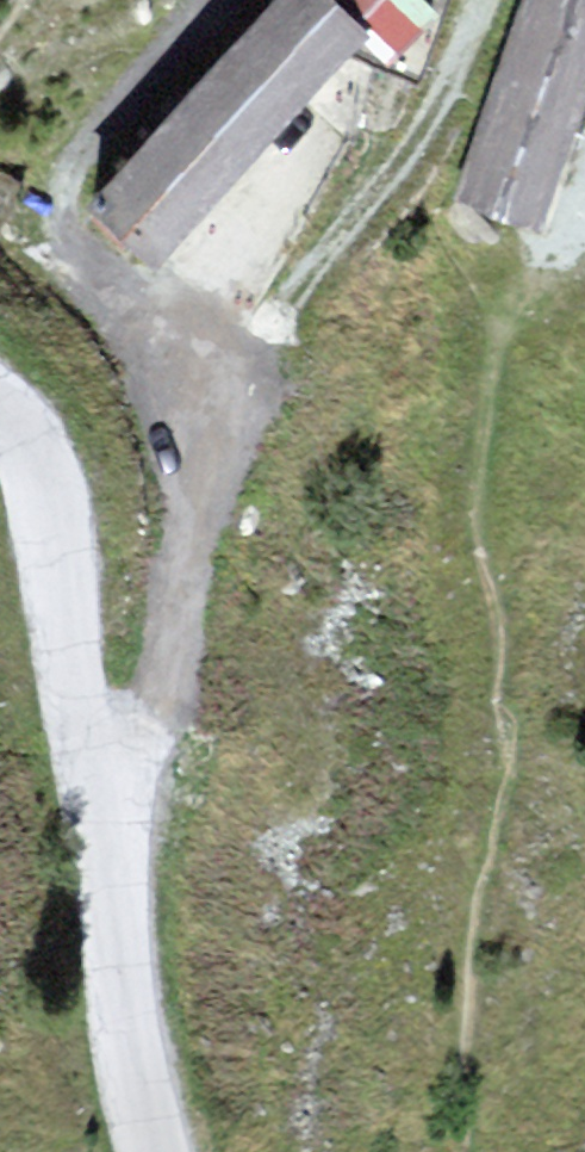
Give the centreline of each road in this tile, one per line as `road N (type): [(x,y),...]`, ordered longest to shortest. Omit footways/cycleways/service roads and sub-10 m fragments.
road 1 (track): [(94,784),(164,688),(187,474),(158,350),(61,253),(59,202),(216,0)]
road 2 (unclassified): [(156,1151),(135,1078),(46,504),(17,430),(0,417)]

